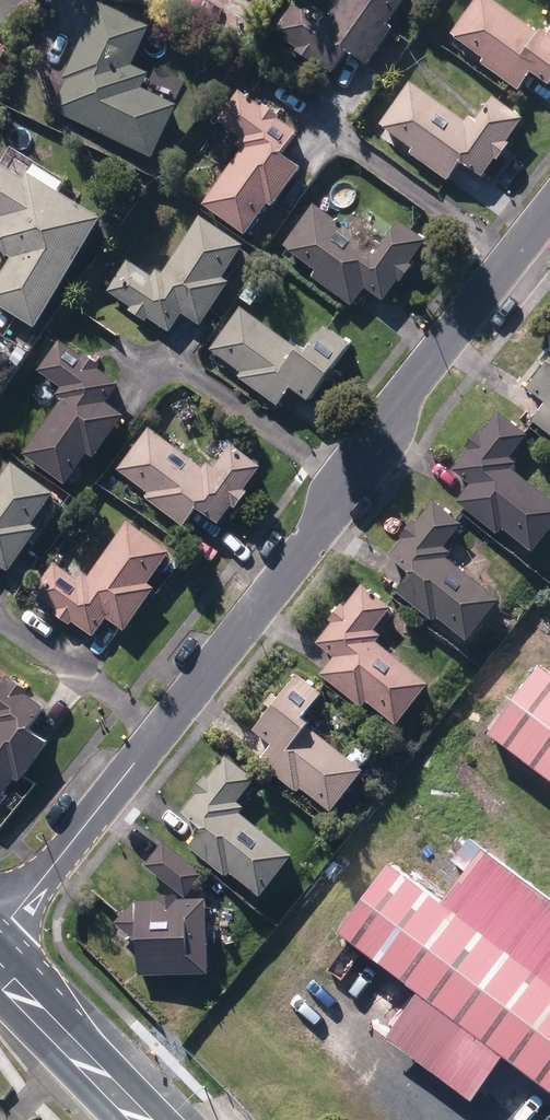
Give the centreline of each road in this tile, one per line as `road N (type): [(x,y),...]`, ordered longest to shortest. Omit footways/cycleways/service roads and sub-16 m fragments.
road 1 (residential): [(549,209),(0,929)]
road 2 (secondary): [(140,1119),(0,978)]

